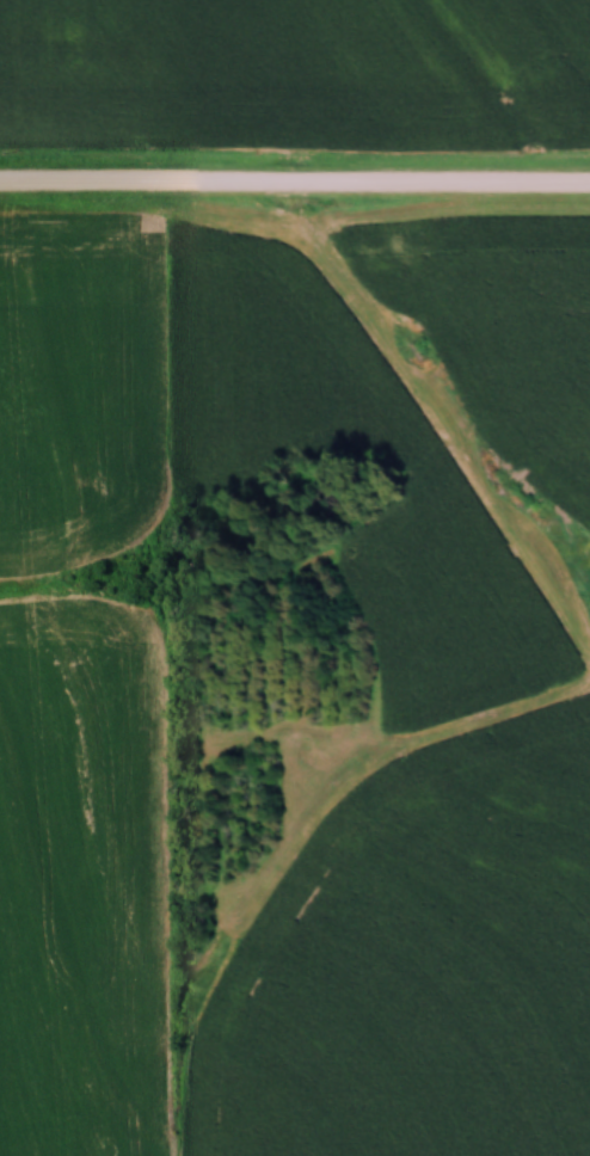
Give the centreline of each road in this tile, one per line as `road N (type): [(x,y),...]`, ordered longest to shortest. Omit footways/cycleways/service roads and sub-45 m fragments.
road 1 (tertiary): [(589,184),(0,185)]

